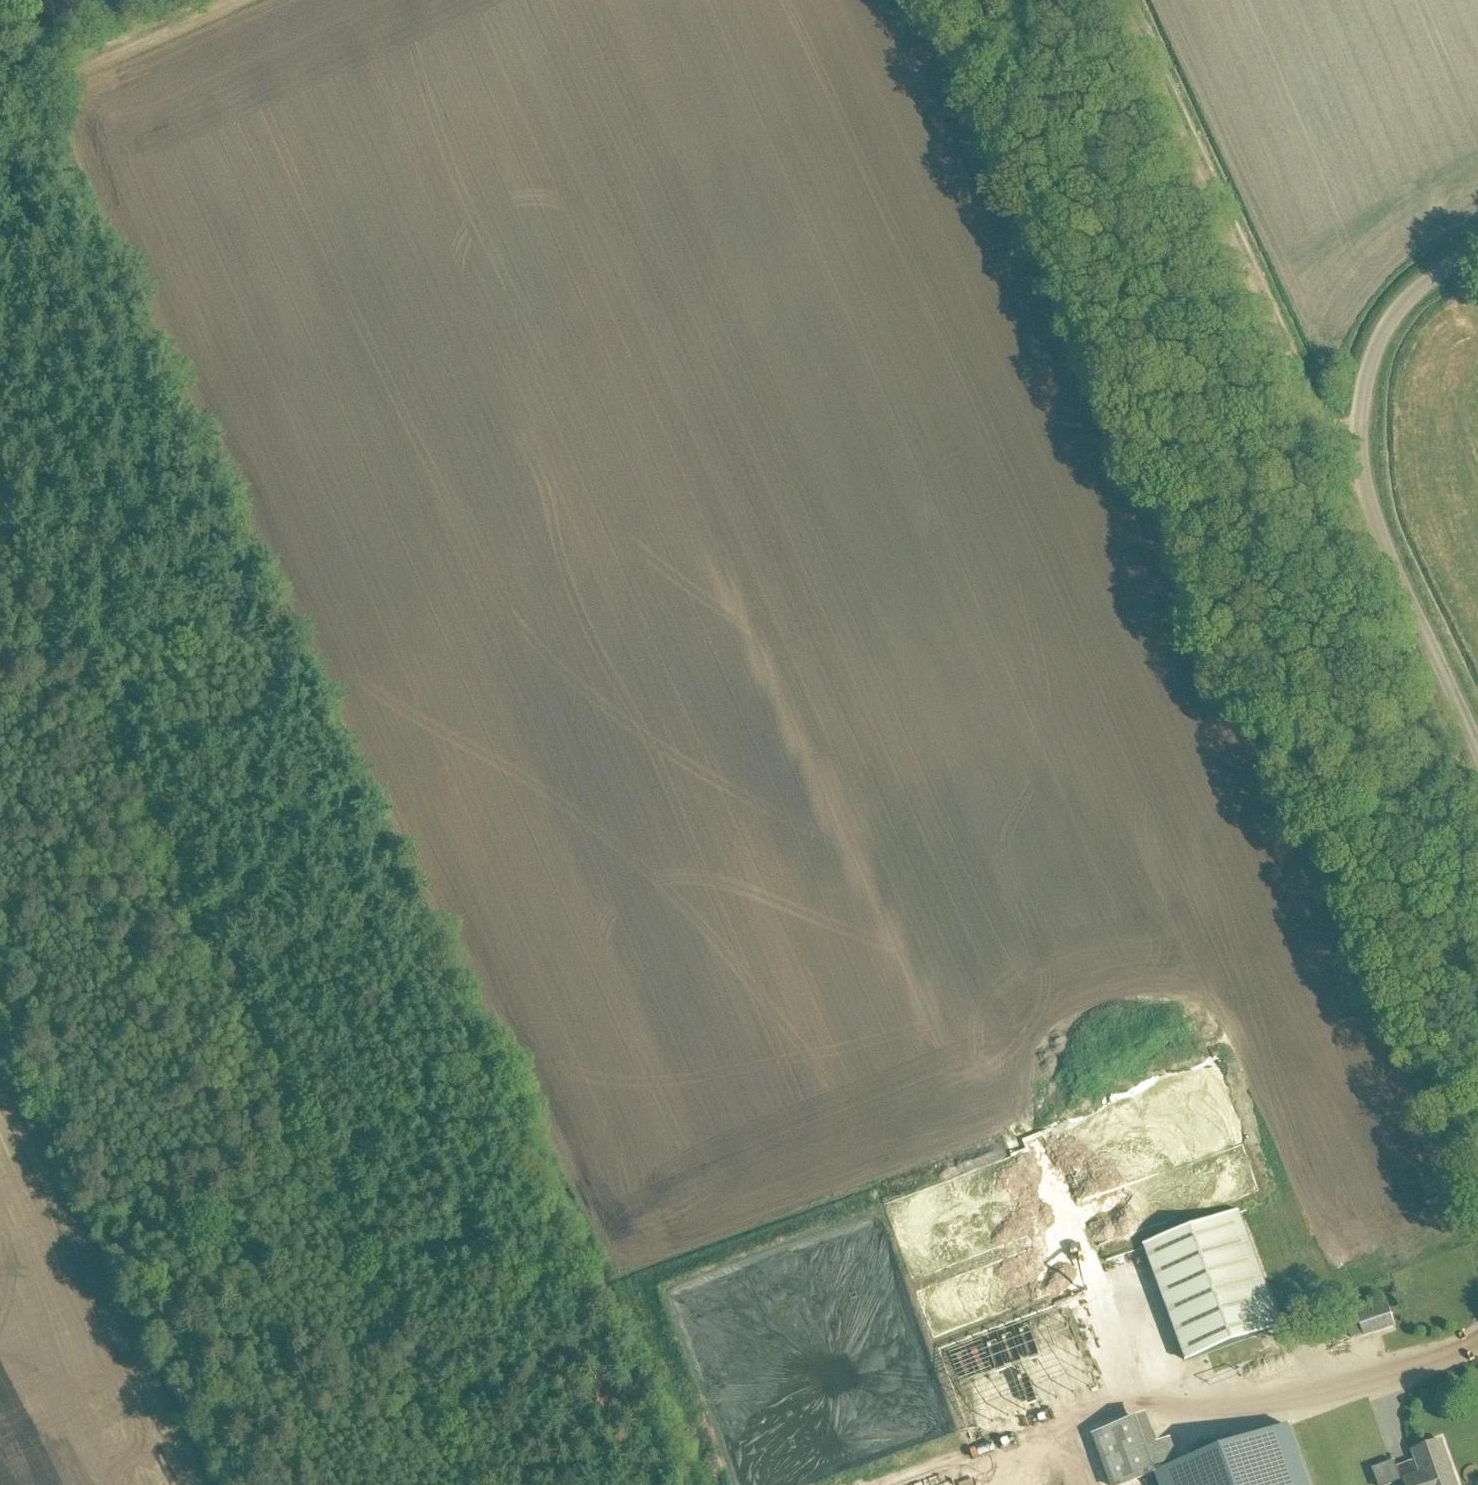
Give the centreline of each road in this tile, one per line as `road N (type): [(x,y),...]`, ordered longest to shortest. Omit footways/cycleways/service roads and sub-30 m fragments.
road 1 (unclassified): [(1477,742),(1377,517),(1359,422),(1382,335),(1436,276),(1477,252)]
road 2 (track): [(1360,444),(1318,427),(1120,0)]
road 3 (track): [(239,0),(0,105)]

